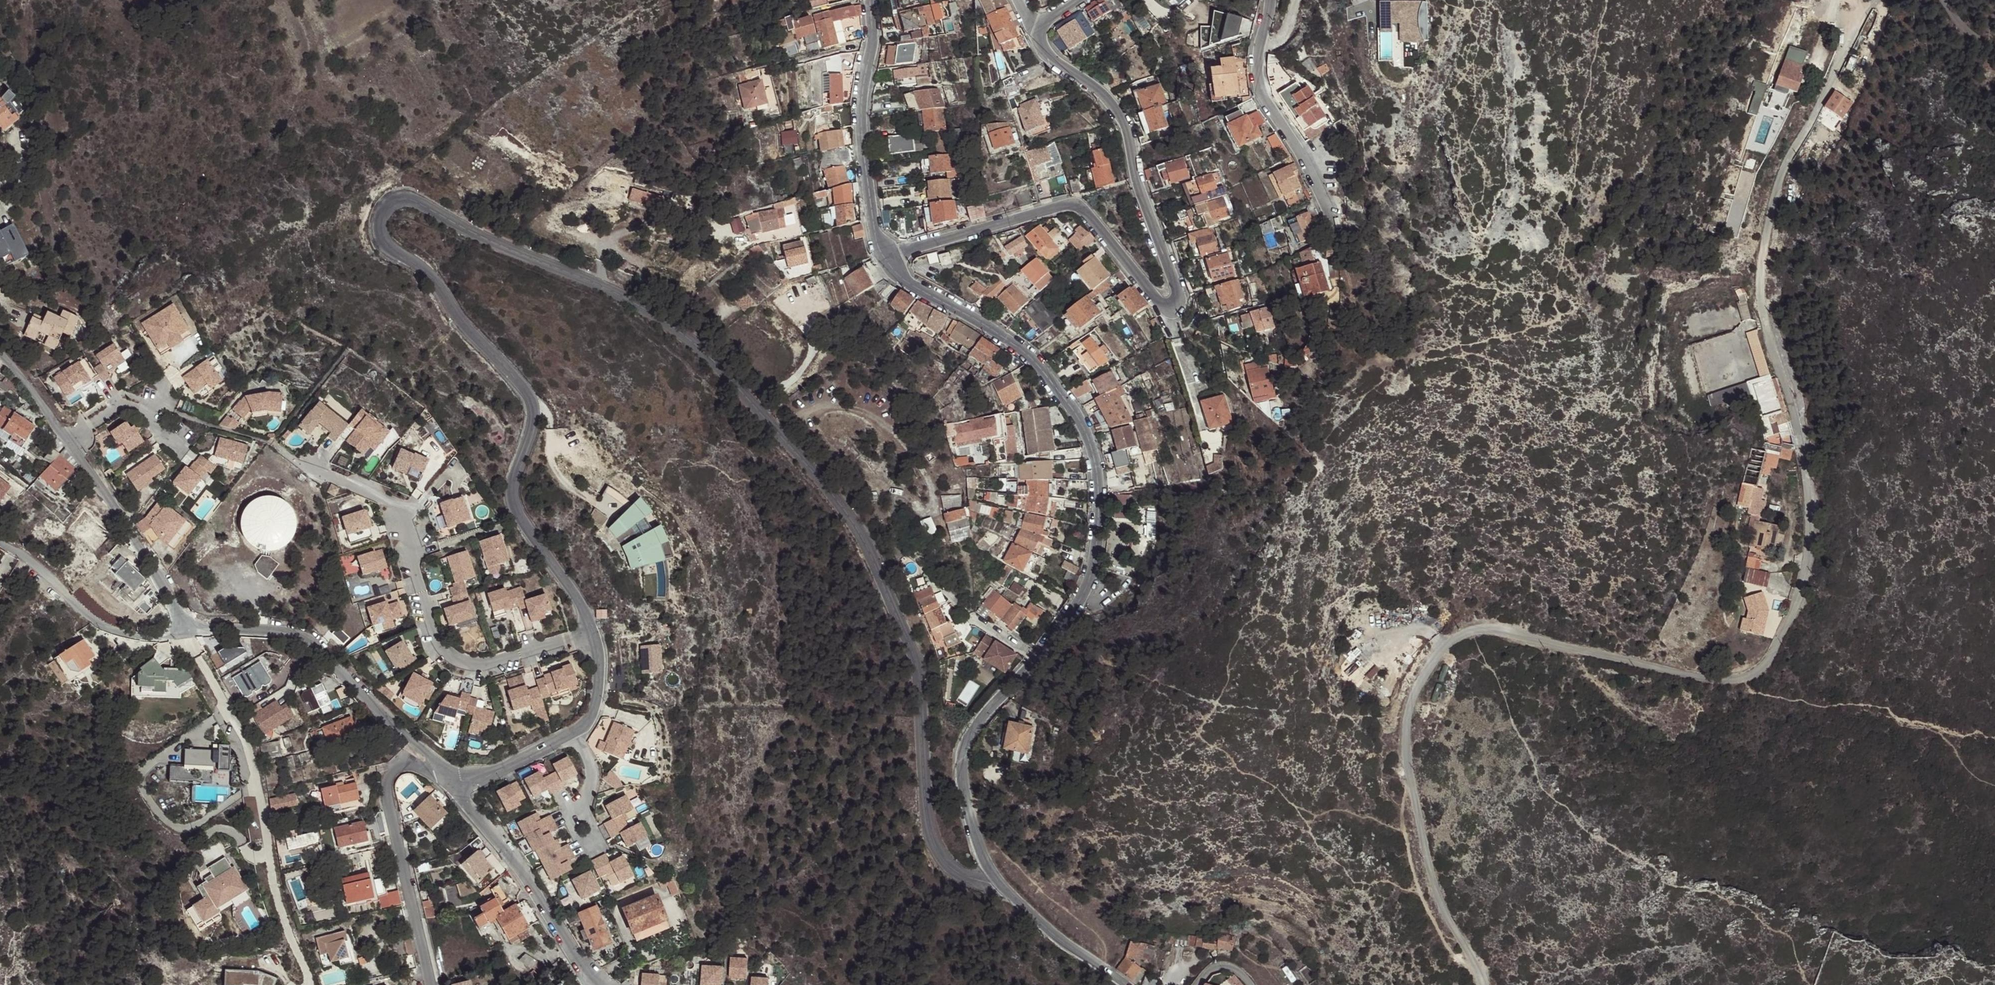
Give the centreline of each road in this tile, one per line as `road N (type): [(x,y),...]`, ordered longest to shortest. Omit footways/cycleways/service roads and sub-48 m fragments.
road 1 (residential): [(593,634),(516,515),(512,488),(531,404),(443,291),(380,240),(389,205),(419,203),(460,228),(632,301),(727,380),(850,517),(914,661),(927,821),(938,854),(968,878),(994,876)]
road 2 (unclassified): [(1481,984),(1436,894),(1418,828),(1407,748),(1413,699),(1451,642),(1481,630),(1715,677),(1756,671),(1771,653),(1802,584),(1809,519),(1796,424),(1767,341),(1766,233),(1788,158),(1875,0)]
road 3 (residential): [(994,876),(975,843),(958,773),(962,743),(1057,633),(1087,585),(1095,465),(1080,421),(1021,349),(902,277),(887,257)]
road 4 (residential): [(887,257),(1071,204),(1164,306),(1178,299),(1122,118),(1038,37)]
road 5 (residential): [(593,634),(493,665),(458,661),(437,641),(393,501),(308,464)]
road 6 (residential): [(446,771),(303,640),(273,629),(189,631)]
road 7 (residential): [(446,771),(400,767),(385,785),(430,984)]
road 8 (residential): [(887,257),(876,237),(858,109),(871,46),(870,0)]
road 9 (residential): [(1268,0),(1256,69),(1260,92),(1307,164),(1337,231)]
road 10 (residential): [(600,984),(454,781)]
road 11 (residential): [(189,631),(72,445)]
road 12 (unclassified): [(189,631),(113,630),(0,544)]
road 13 (residential): [(1126,984),(994,876)]
road 14 (residential): [(72,445),(98,415),(125,402),(154,415),(182,448)]
road 15 (residential): [(454,781),(479,778),(574,731)]

